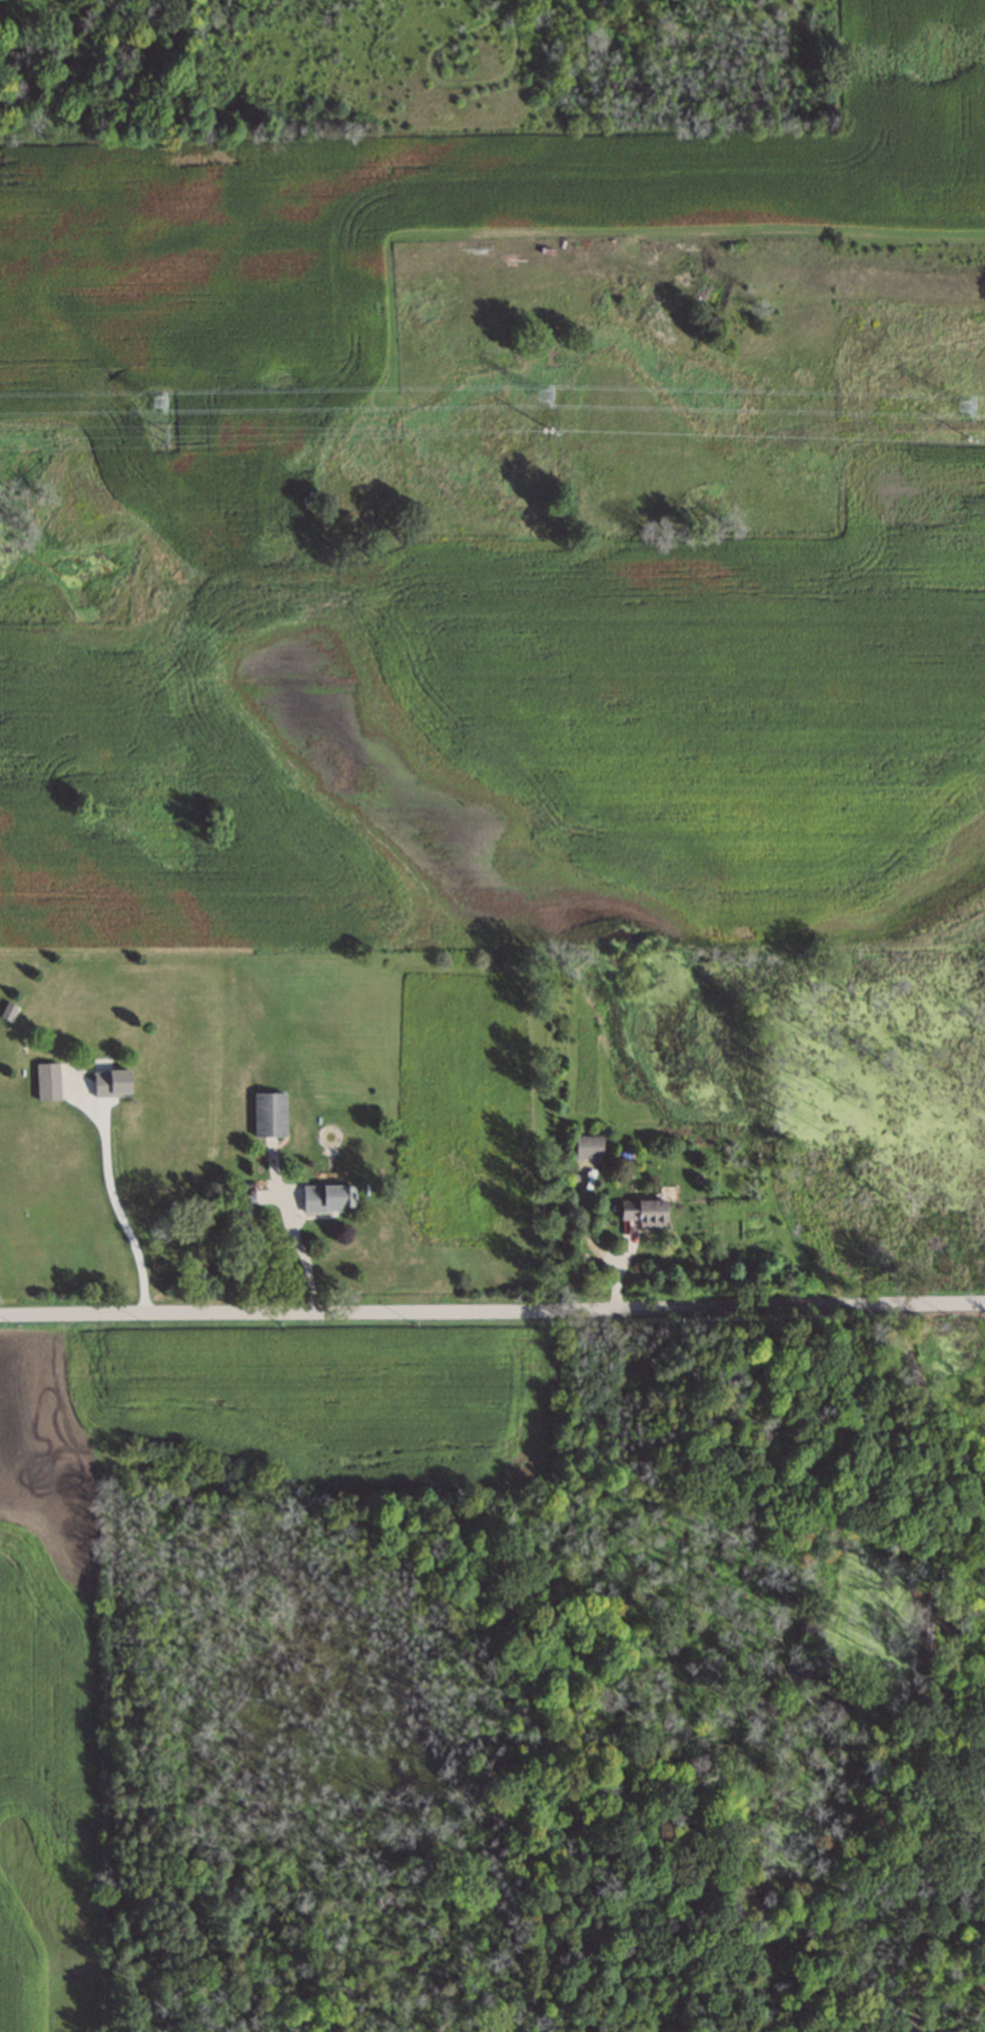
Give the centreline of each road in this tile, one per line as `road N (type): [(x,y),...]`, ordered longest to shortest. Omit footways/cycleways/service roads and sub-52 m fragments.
road 1 (residential): [(0,1316),(984,1295)]

